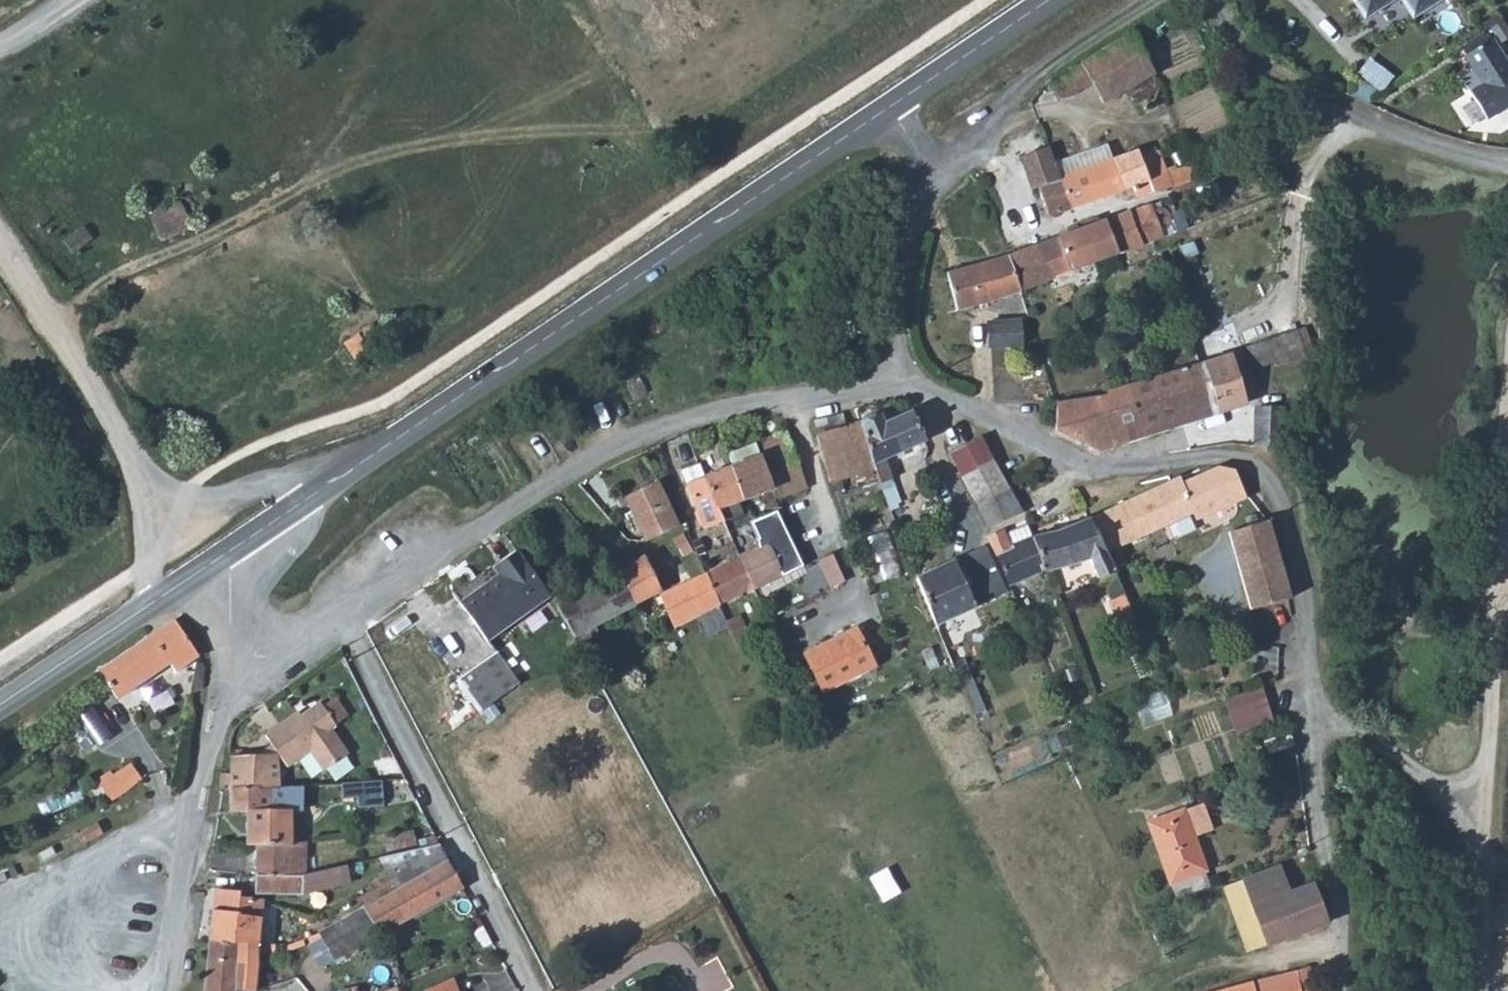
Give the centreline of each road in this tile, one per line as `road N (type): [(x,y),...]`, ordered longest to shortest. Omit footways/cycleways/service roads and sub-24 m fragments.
road 1 (residential): [(884,384),(933,391),(1066,458),(1107,467),(1237,460),(1268,482),(1297,544),(1318,720),(1417,771),(1478,821)]
road 2 (secondary): [(890,103),(224,558)]
road 3 (track): [(1485,990),(1478,821),(1507,381)]
road 4 (residential): [(338,617),(620,445),(760,400),(884,384)]
road 5 (residential): [(338,617),(534,990)]
road 6 (track): [(0,245),(155,503),(155,601)]
road 7 (unclassified): [(1204,0),(1284,81),(1405,140),(1507,163)]
road 8 (unclassified): [(167,990),(236,644)]
road 9 (unclassified): [(935,181),(1031,71),(1151,0)]
road 10 (secondary): [(224,558),(0,700)]
road 11 (unclassified): [(884,384),(913,234),(935,181)]
road 12 (secondary): [(1044,0),(890,103)]
road 13 (track): [(155,503),(210,504),(281,489),(307,503)]

